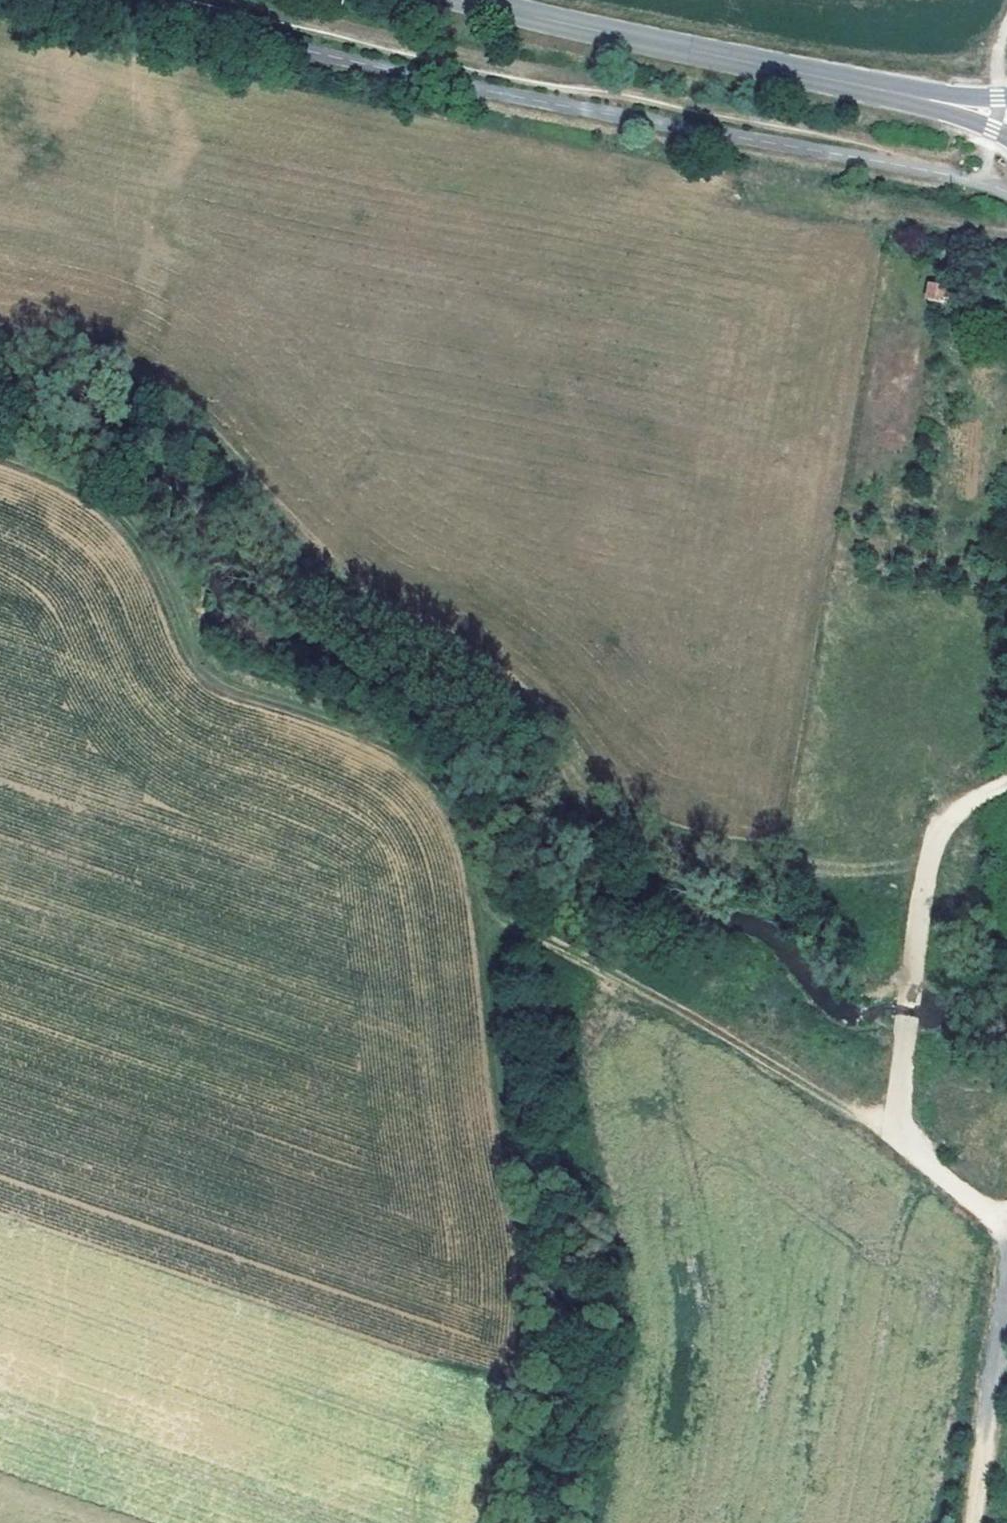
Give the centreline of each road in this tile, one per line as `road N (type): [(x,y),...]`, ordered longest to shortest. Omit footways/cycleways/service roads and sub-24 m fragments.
road 1 (tertiary): [(1006,114),(470,0)]

